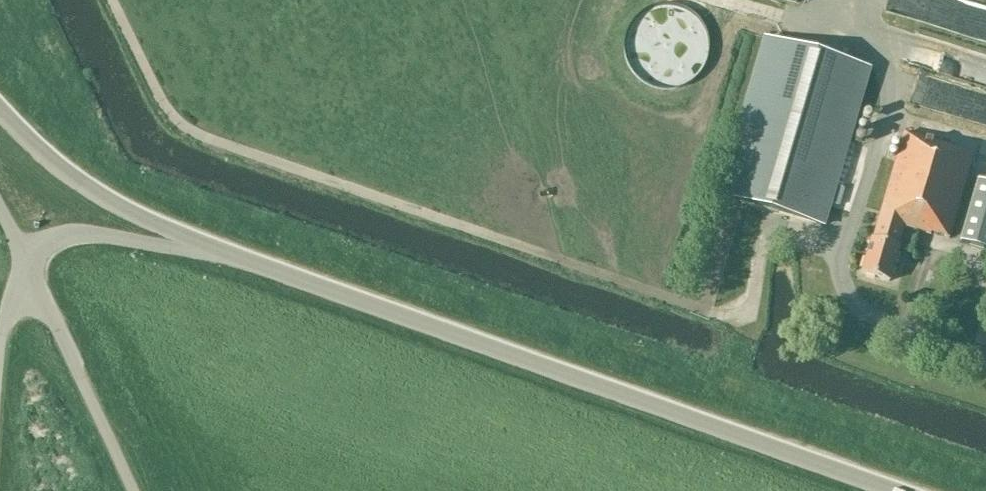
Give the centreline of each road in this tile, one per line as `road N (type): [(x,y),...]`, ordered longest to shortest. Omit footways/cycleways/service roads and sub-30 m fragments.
road 1 (unclassified): [(908,490),(214,252)]
road 2 (unclassified): [(134,490),(24,249)]
road 3 (unclassified): [(214,252),(72,179),(0,113)]
road 4 (unclassified): [(24,249),(72,232),(214,252)]

